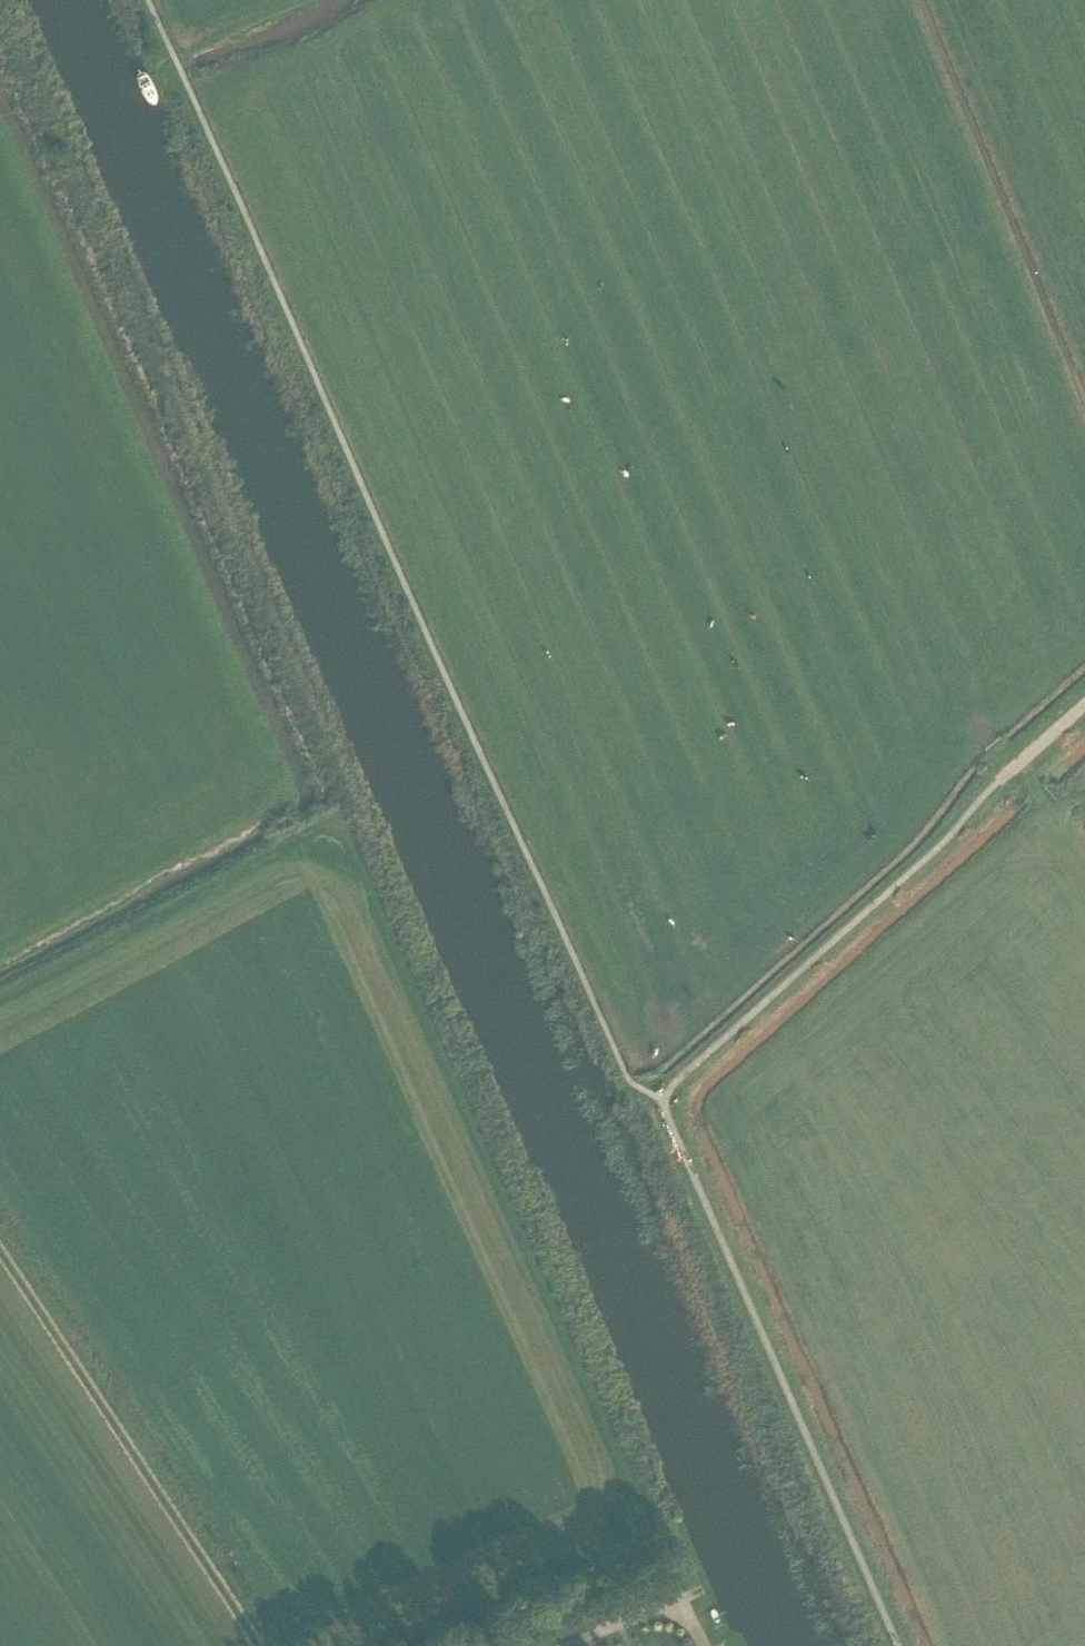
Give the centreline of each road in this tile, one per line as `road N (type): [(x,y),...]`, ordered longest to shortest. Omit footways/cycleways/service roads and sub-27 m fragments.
road 1 (track): [(255,1645),(0,1240)]

